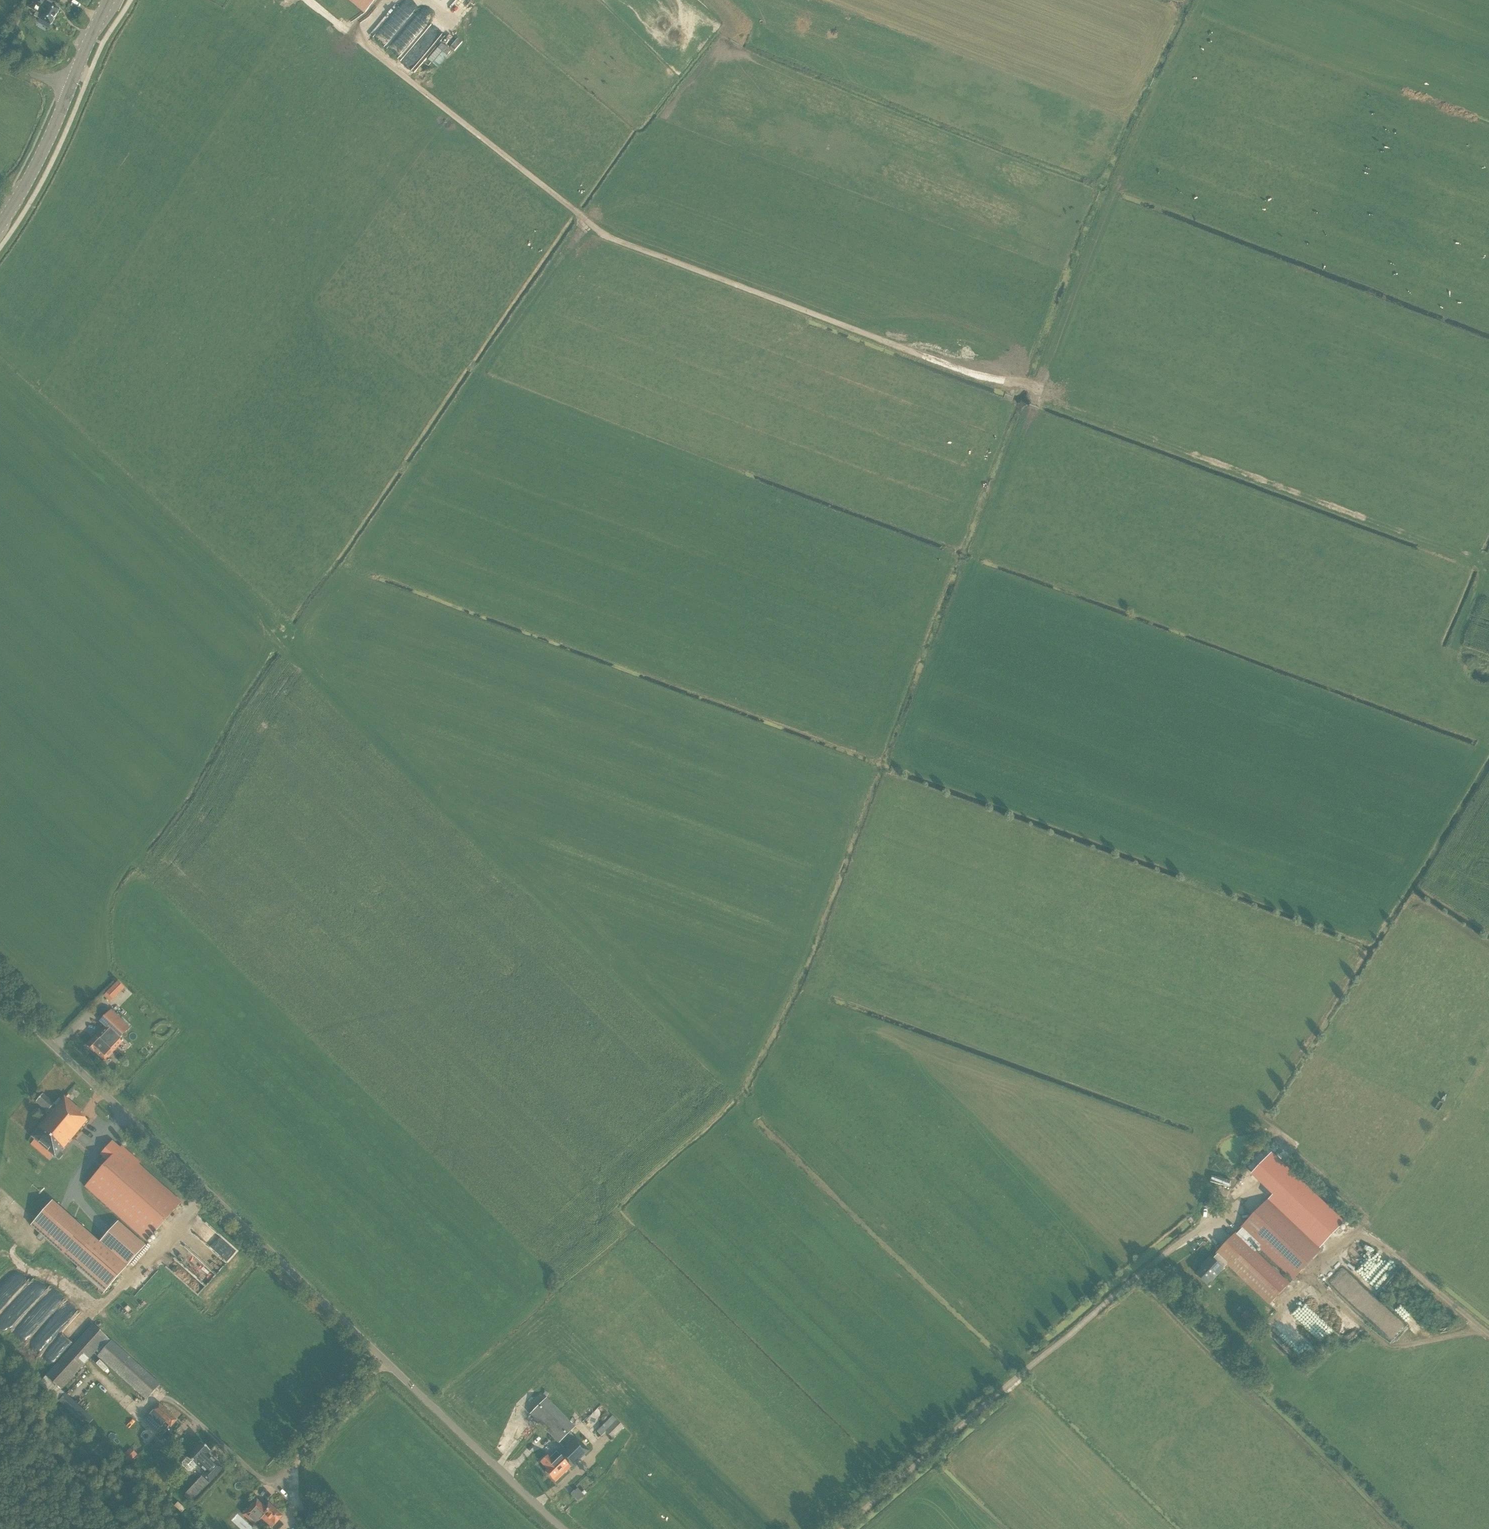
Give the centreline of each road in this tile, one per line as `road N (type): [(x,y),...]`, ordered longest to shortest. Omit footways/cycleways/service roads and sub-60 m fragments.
road 1 (unclassified): [(385,1360),(0,994)]
road 2 (tertiary): [(0,226),(51,135),(110,0)]
road 3 (unclassified): [(564,1528),(385,1360)]
road 4 (unclassified): [(275,1483),(385,1360)]

